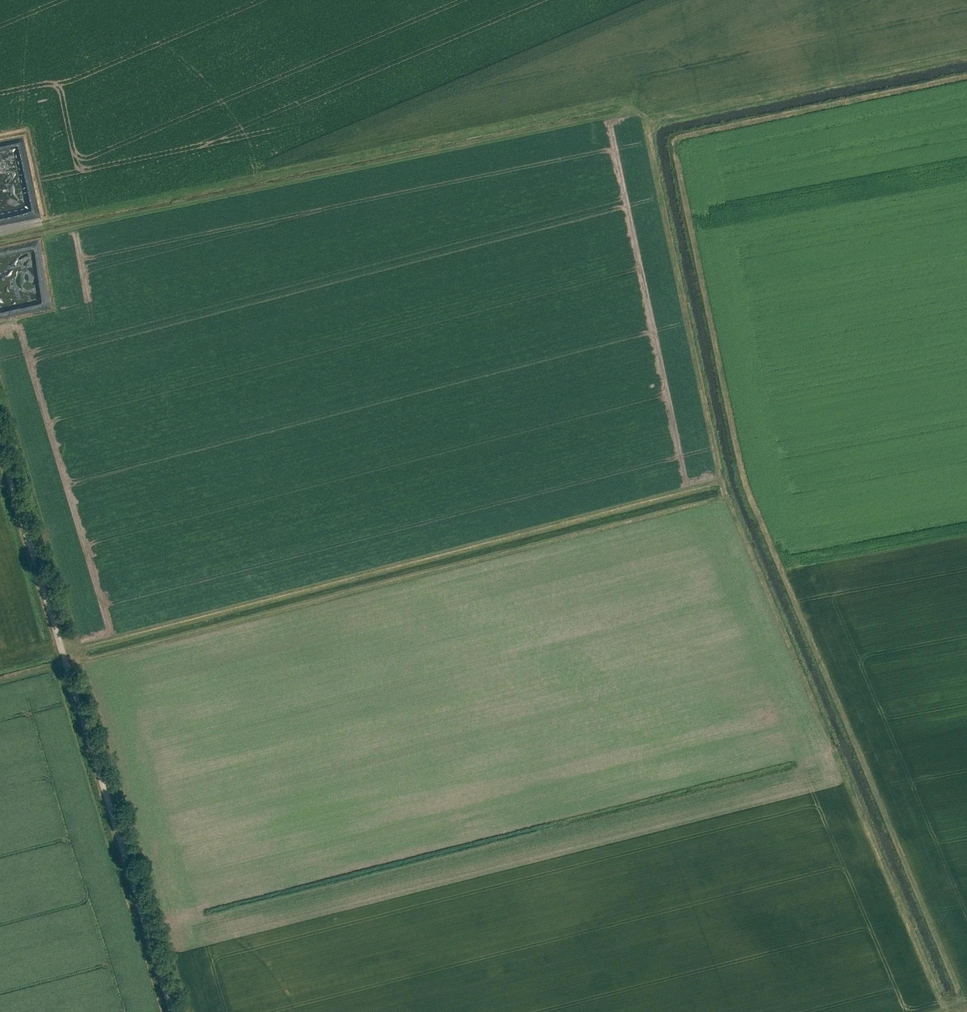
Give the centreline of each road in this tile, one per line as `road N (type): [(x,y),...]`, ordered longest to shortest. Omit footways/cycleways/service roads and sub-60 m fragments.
road 1 (track): [(966,1007),(747,488),(672,142),(966,78)]
road 2 (unclassified): [(172,1011),(0,450)]

